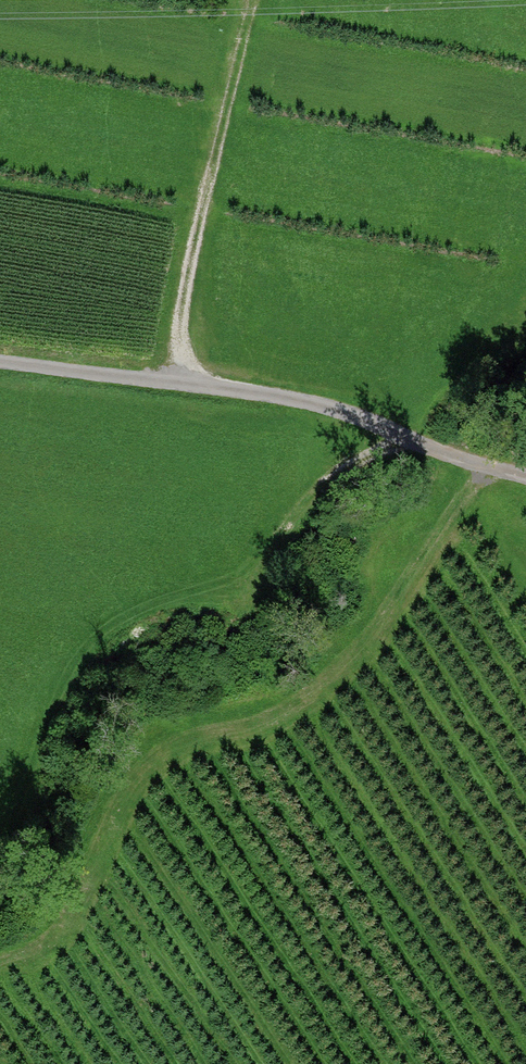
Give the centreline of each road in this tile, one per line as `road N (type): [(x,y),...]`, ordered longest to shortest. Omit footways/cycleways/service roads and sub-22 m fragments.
road 1 (track): [(0,961),(30,952),(91,870),(138,772),(336,674),(486,462)]
road 2 (track): [(0,830),(38,730),(88,646),(167,586),(408,435)]
road 3 (track): [(525,475),(326,403),(0,364)]
road 4 (track): [(255,0),(169,384)]

